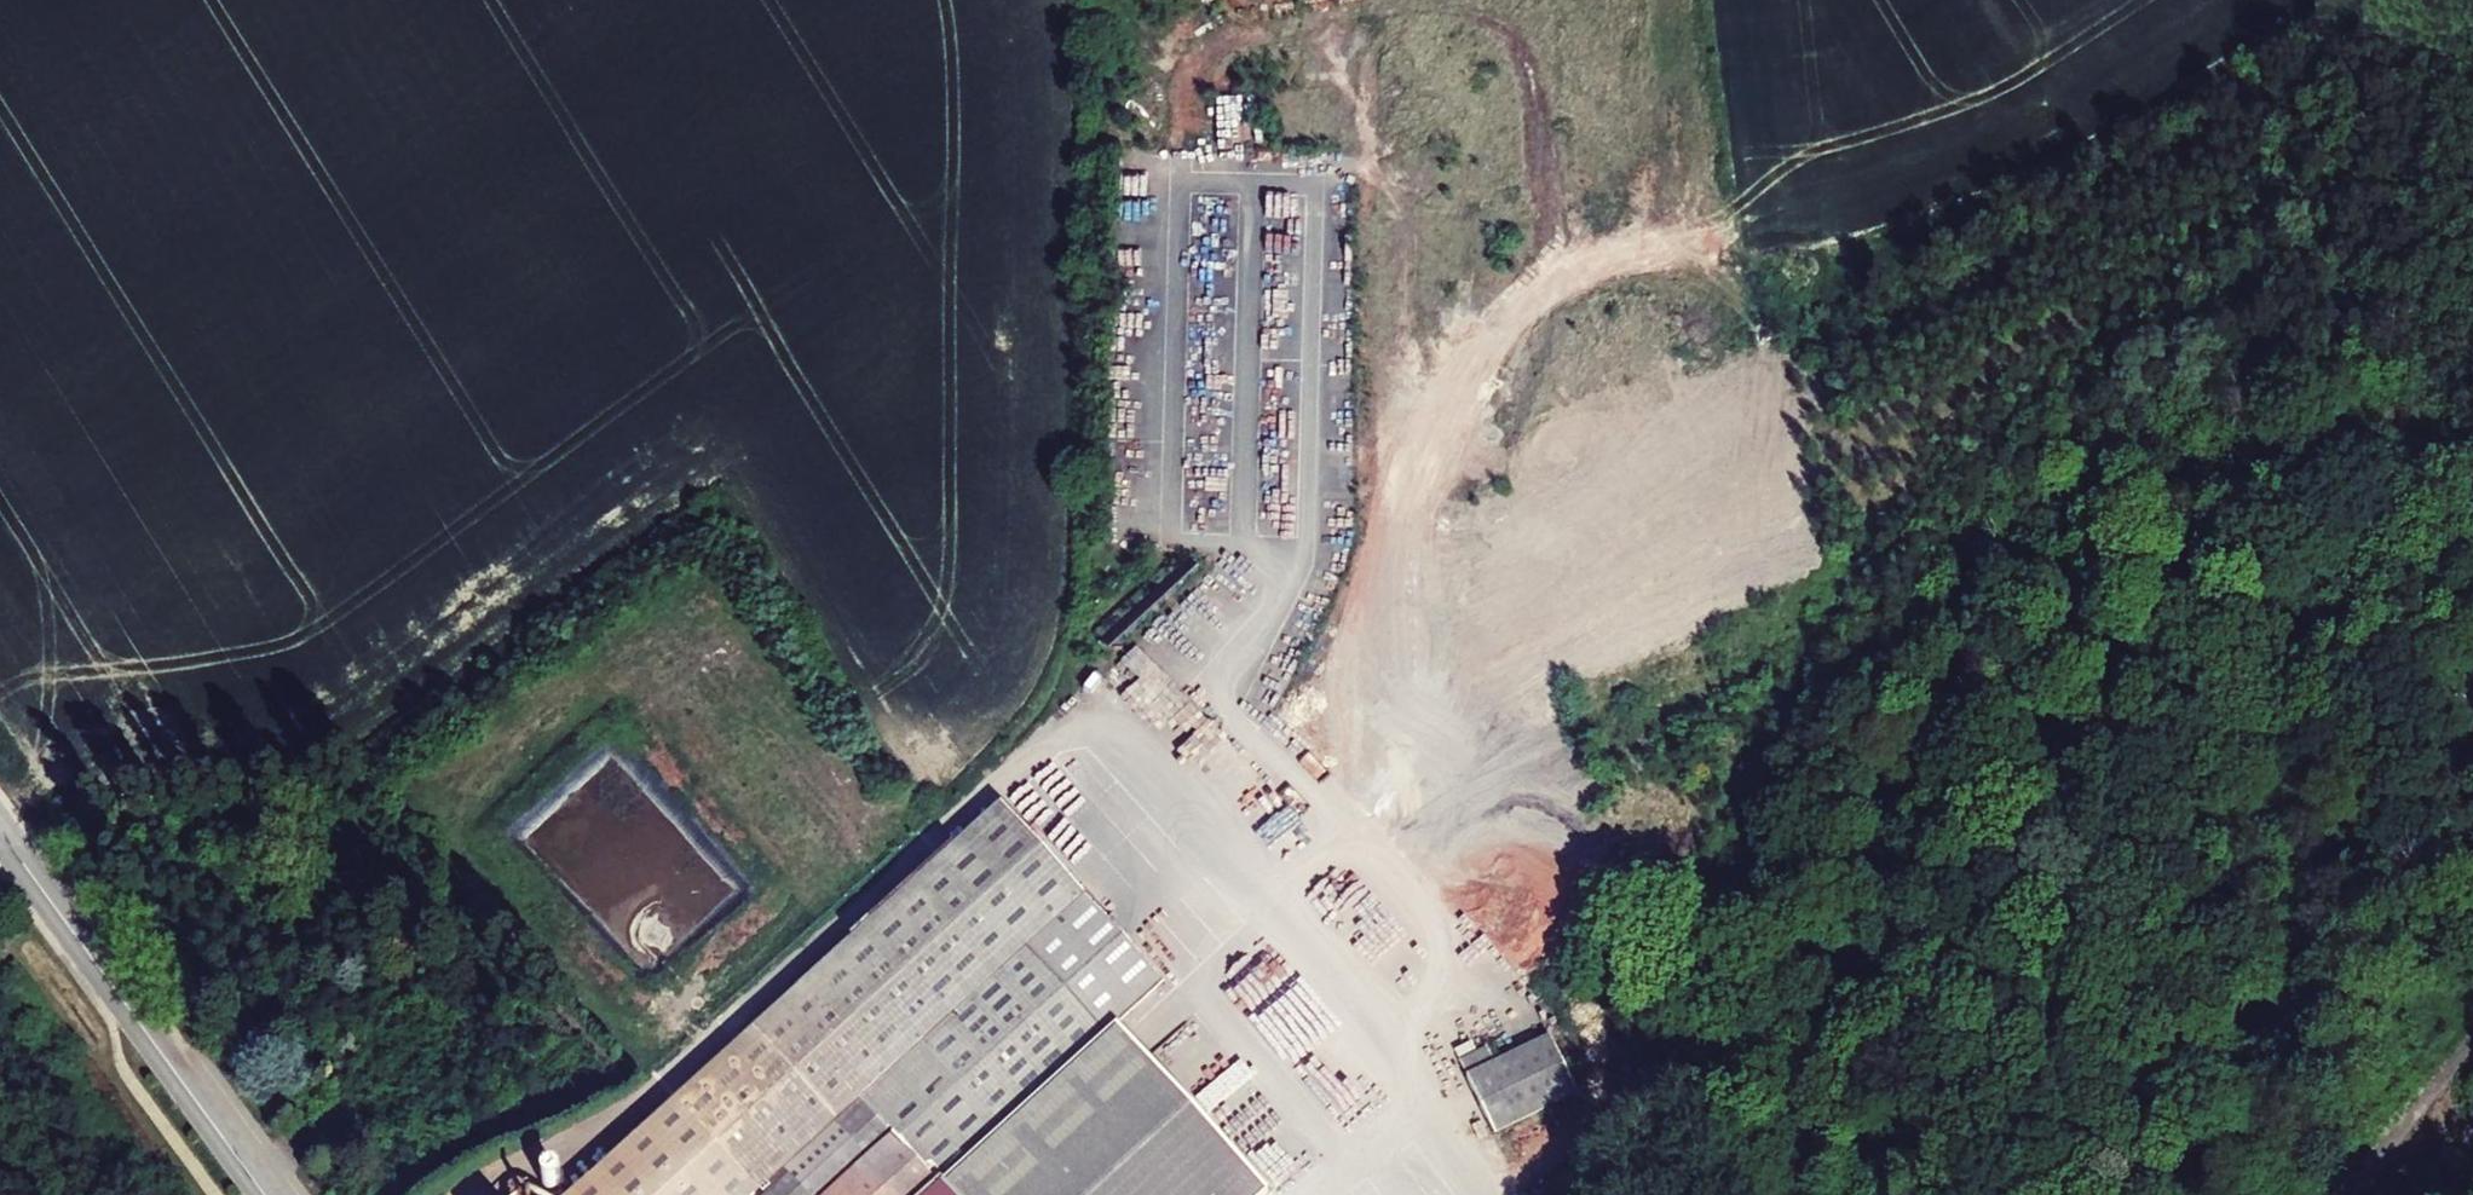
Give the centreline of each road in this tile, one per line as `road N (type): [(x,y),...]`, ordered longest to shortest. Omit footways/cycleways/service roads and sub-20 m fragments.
road 1 (tertiary): [(0,835),(263,1194)]
road 2 (track): [(2361,1194),(2472,1060)]

